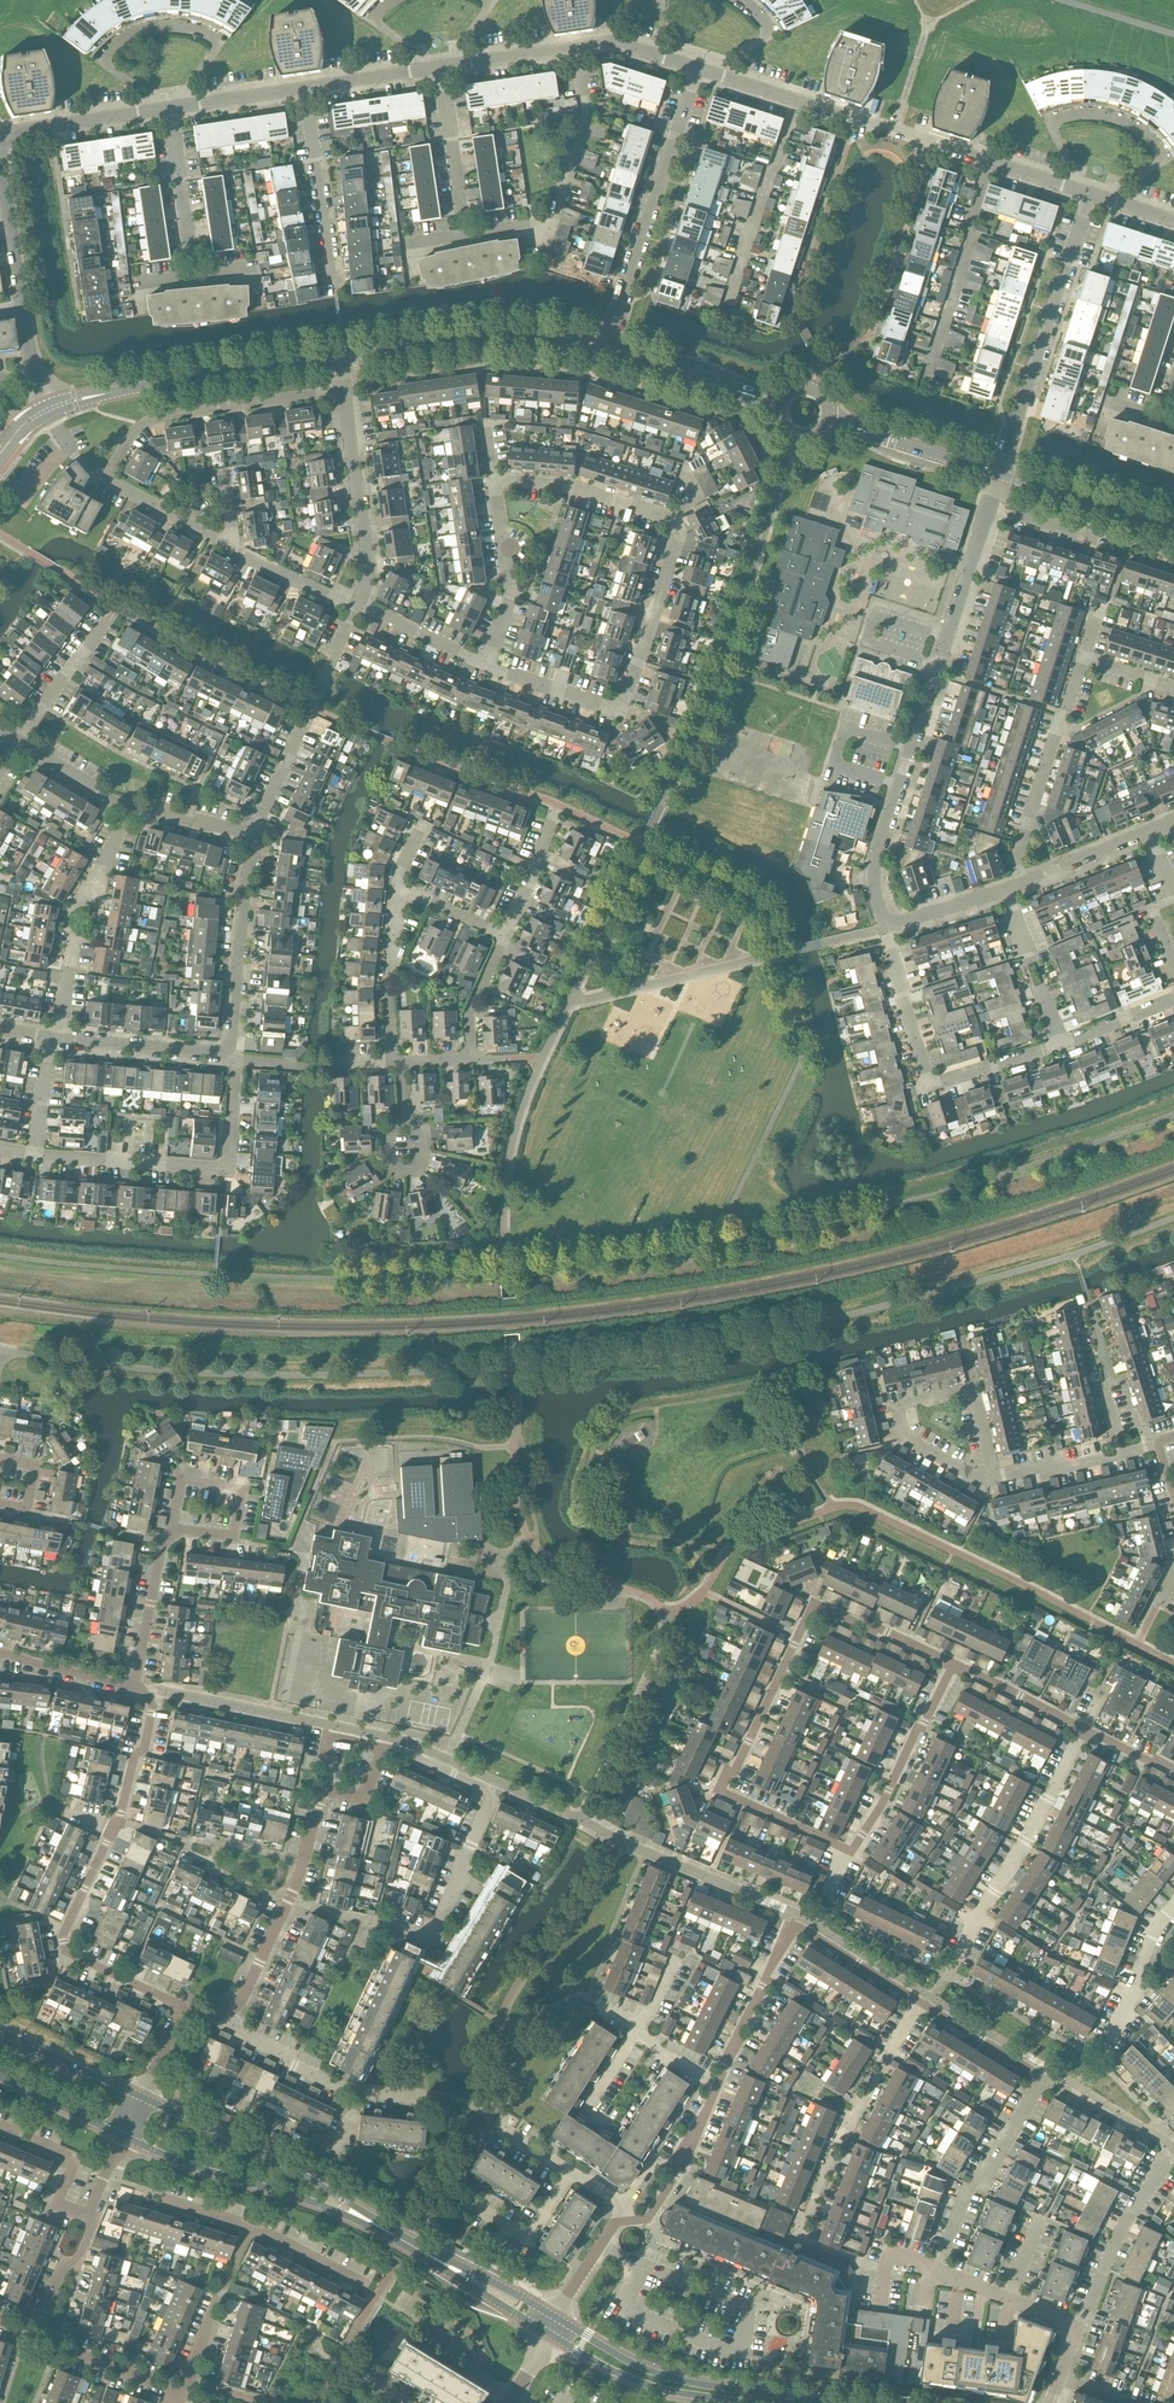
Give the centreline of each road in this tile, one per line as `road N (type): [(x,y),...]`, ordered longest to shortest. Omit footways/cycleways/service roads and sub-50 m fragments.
road 1 (residential): [(851,1851),(719,1790),(797,1634),(814,1604),(954,1665)]
road 2 (residential): [(884,928),(872,875),(999,473)]
road 3 (residential): [(233,546),(107,478),(134,430),(151,419),(345,392)]
road 4 (residential): [(695,66),(1087,191)]
road 5 (residential): [(939,2270),(966,2199),(982,2187),(1043,2073),(916,1997)]
road 6 (residential): [(668,515),(679,533),(618,712),(482,664)]
road 7 (residential): [(916,1997),(792,1927),(716,2090)]
road 8 (residential): [(385,1746),(492,1792),(428,1939),(387,1928)]
road 9 (tertiary): [(844,2402),(664,2375),(556,2317)]
road 10 (residential): [(39,1157),(225,1169),(229,1053)]
road 11 (residential): [(1058,1046),(928,1084),(884,928)]
road 12 (residential): [(606,348),(695,66)]
road 13 (residential): [(1087,191),(999,473)]
road 14 (tertiary): [(54,405),(339,357)]
road 15 (residential): [(170,107),(216,49),(211,37),(177,26),(120,40),(105,59),(159,109)]
road 16 (residential): [(1099,195),(1160,161),(1147,137),(1120,120),(1072,115),(1055,125),(1087,191)]
road 17 (tertiary): [(339,357),(500,336),(606,348)]
road 18 (residential): [(185,2013),(66,1951),(63,1931),(114,1830)]
road 19 (tertiary): [(370,2221),(305,2175),(138,2101)]
road 20 (residential): [(954,1956),(1035,1832),(1082,1731)]
road 21 (tertiary): [(125,2137),(370,2221)]
road 22 (residential): [(256,836),(356,604)]
road 23 (residential): [(806,2219),(851,2114),(916,1997)]
road 24 (residential): [(1025,882),(1016,857),(1083,656)]
road 25 (residential): [(437,2096),(356,2090),(295,2065),(223,2014)]
road 26 (residential): [(223,2014),(236,2008),(288,1901),(315,1805)]
road 27 (residential): [(229,1053),(256,836)]
road 28 (tertiary): [(548,2333),(649,2386),(750,2402)]
road 29 (residential): [(356,604),(369,568),(345,392)]
road 30 (residential): [(851,1851),(954,1665)]
road 31 (residential): [(993,1478),(908,1439),(900,1404),(972,1388)]
road 32 (residential): [(1081,2325),(1110,2255),(1173,2151)]
road 33 (residential): [(334,283),(304,88)]
road 34 (residential): [(482,664),(510,597),(494,477)]
road 35 (tertiary): [(606,348),(781,405)]
road 36 (tertiary): [(1173,528),(999,473)]
road 37 (residential): [(550,221),(587,114),(577,48)]
road 38 (residential): [(494,477),(568,482),(668,515)]
road 39 (tertiary): [(999,473),(828,420)]
road 40 (residential): [(444,2186),(528,2239),(572,2173)]
road 41 (residential): [(390,1061),(386,993),(396,883)]
road 42 (residential): [(53,1042),(229,1053)]
road 43 (residential): [(250,2229),(180,2389)]
road 44 (residential): [(1,153),(8,133),(159,109)]
road 45 (residential): [(172,1529),(232,1536),(242,1488),(180,1476)]
road 46 (residential): [(194,276),(170,107)]
road 47 (residential): [(442,67),(466,235)]
road 48 (residential): [(105,599),(15,740)]
road 49 (residential): [(716,2090),(688,2158),(646,2220),(629,2222)]
road 50 (residential): [(91,2213),(54,2200),(72,2160),(0,2127)]
road 51 (residential): [(229,1053),(316,1064),(390,1061)]
road 52 (residential): [(512,2395),(474,2372),(465,2345),(388,2302)]
road 53 (residential): [(172,1529),(135,1685)]
road 54 (residential): [(1103,2045),(1173,1902)]
road 55 (residential): [(180,2389),(31,2333)]
road 56 (residential): [(23,309),(1,153)]
road 57 (residential): [(114,1830),(153,1707),(135,1685)]
road 58 (tertiary): [(138,2101),(0,2035)]
road 59 (residential): [(406,1106),(381,1142),(392,1173),(412,1172),(423,1142),(416,1124)]
road 60 (residential): [(954,1665),(1082,1731)]
road 61 (residential): [(482,664),(356,604)]
road 62 (tertiary): [(0,2075),(125,2137)]
road 63 (residential): [(135,1685),(0,1652)]
road 64 (residential): [(442,67),(577,48)]
road 65 (residential): [(356,604),(233,546)]
road 66 (residential): [(170,107),(304,88)]
road 67 (residential): [(31,2333),(91,2213)]
road 68 (tertiary): [(437,2260),(548,2333)]
road 69 (tertiary): [(556,2317),(437,2260)]
road 70 (residential): [(471,1059),(470,1013),(506,935)]
road 71 (residential): [(256,836),(128,805)]
road 72 (residential): [(1025,882),(1146,832)]
road 73 (residential): [(128,805),(15,740)]
road 74 (residential): [(365,2288),(250,2229)]
road 75 (residential): [(884,928),(1006,889)]
road 76 (residential): [(993,1478),(1116,1453)]
road 77 (residential): [(506,935),(552,820)]
road 78 (residential): [(1173,1000),(1058,1046)]
road 79 (residential): [(304,88),(426,69)]
road 80 (residential): [(736,0),(766,34),(695,66)]
road 81 (residential): [(506,935),(396,883)]

